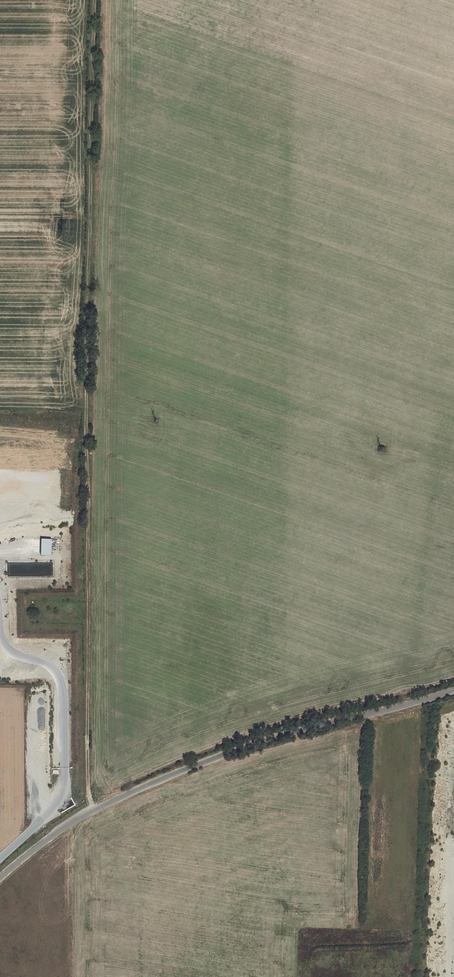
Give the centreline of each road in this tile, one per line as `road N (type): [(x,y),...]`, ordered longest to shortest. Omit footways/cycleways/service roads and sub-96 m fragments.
road 1 (track): [(97,0),(89,812)]
road 2 (unclassified): [(453,690),(235,750),(89,812),(0,878)]

